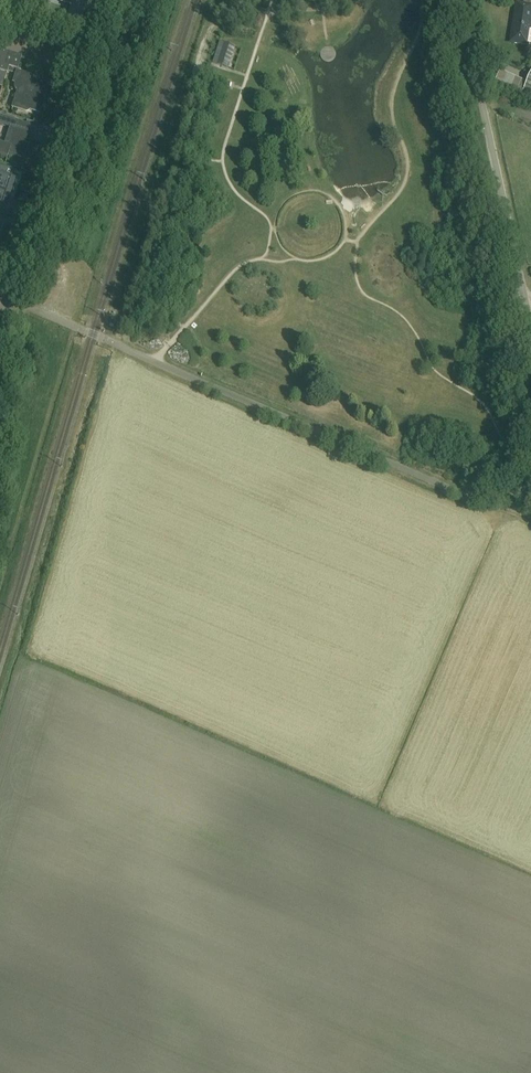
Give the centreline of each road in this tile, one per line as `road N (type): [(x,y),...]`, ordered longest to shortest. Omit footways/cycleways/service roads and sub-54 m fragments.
road 1 (unclassified): [(530,481),(488,499),(452,489),(7,297)]
road 2 (unclassified): [(530,327),(459,0)]
road 3 (unclassified): [(7,297),(84,58)]

